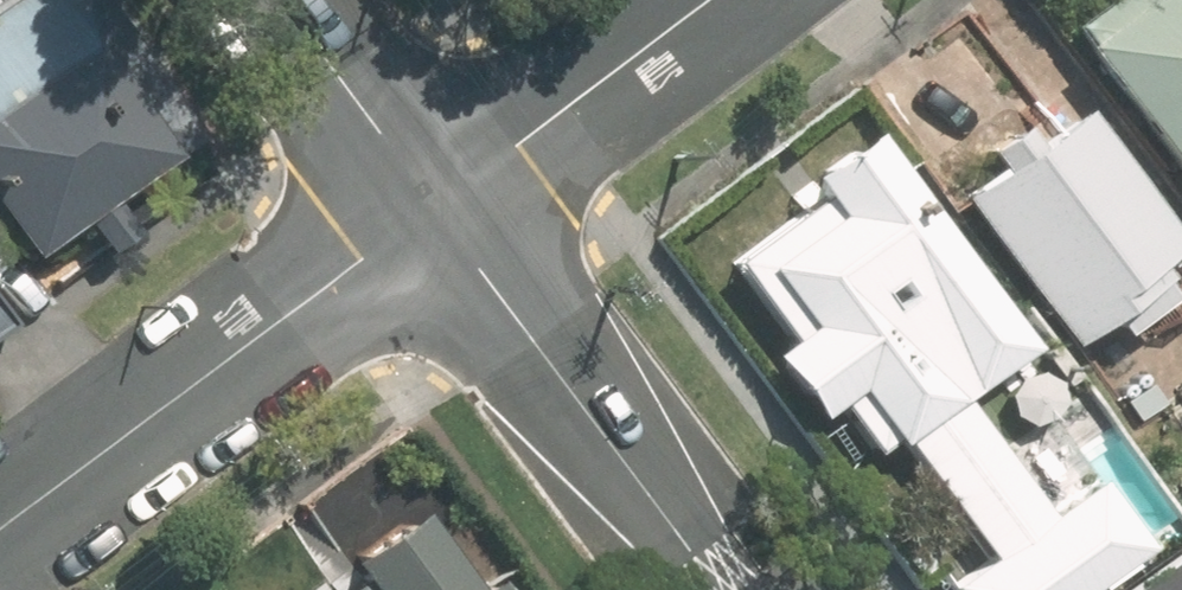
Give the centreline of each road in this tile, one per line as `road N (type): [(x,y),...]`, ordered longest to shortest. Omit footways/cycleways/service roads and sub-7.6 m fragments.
road 1 (residential): [(437,205),(0,533)]
road 2 (tertiary): [(725,589),(437,205)]
road 3 (residential): [(711,0),(437,205)]
road 4 (tertiary): [(437,205),(286,0)]

